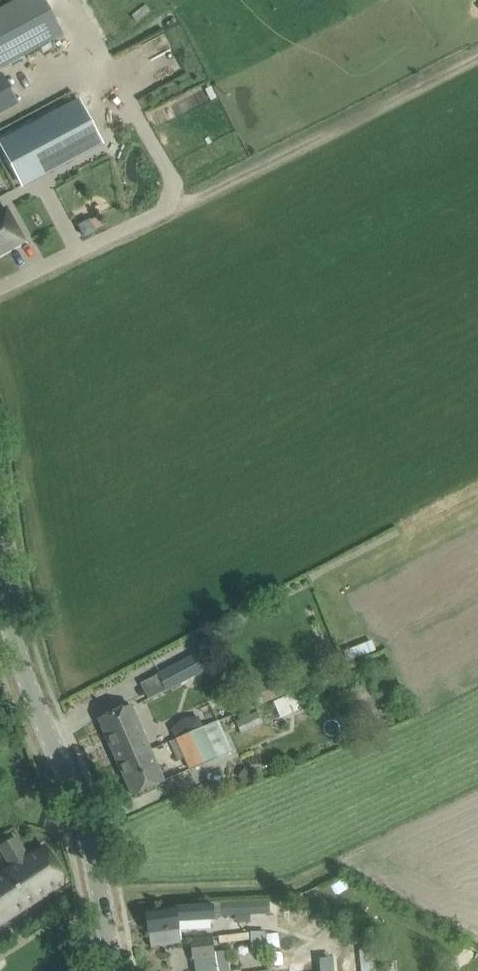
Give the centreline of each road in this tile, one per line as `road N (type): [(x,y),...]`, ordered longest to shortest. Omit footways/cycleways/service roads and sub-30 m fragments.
road 1 (tertiary): [(113,970),(87,822),(32,697),(0,570)]

